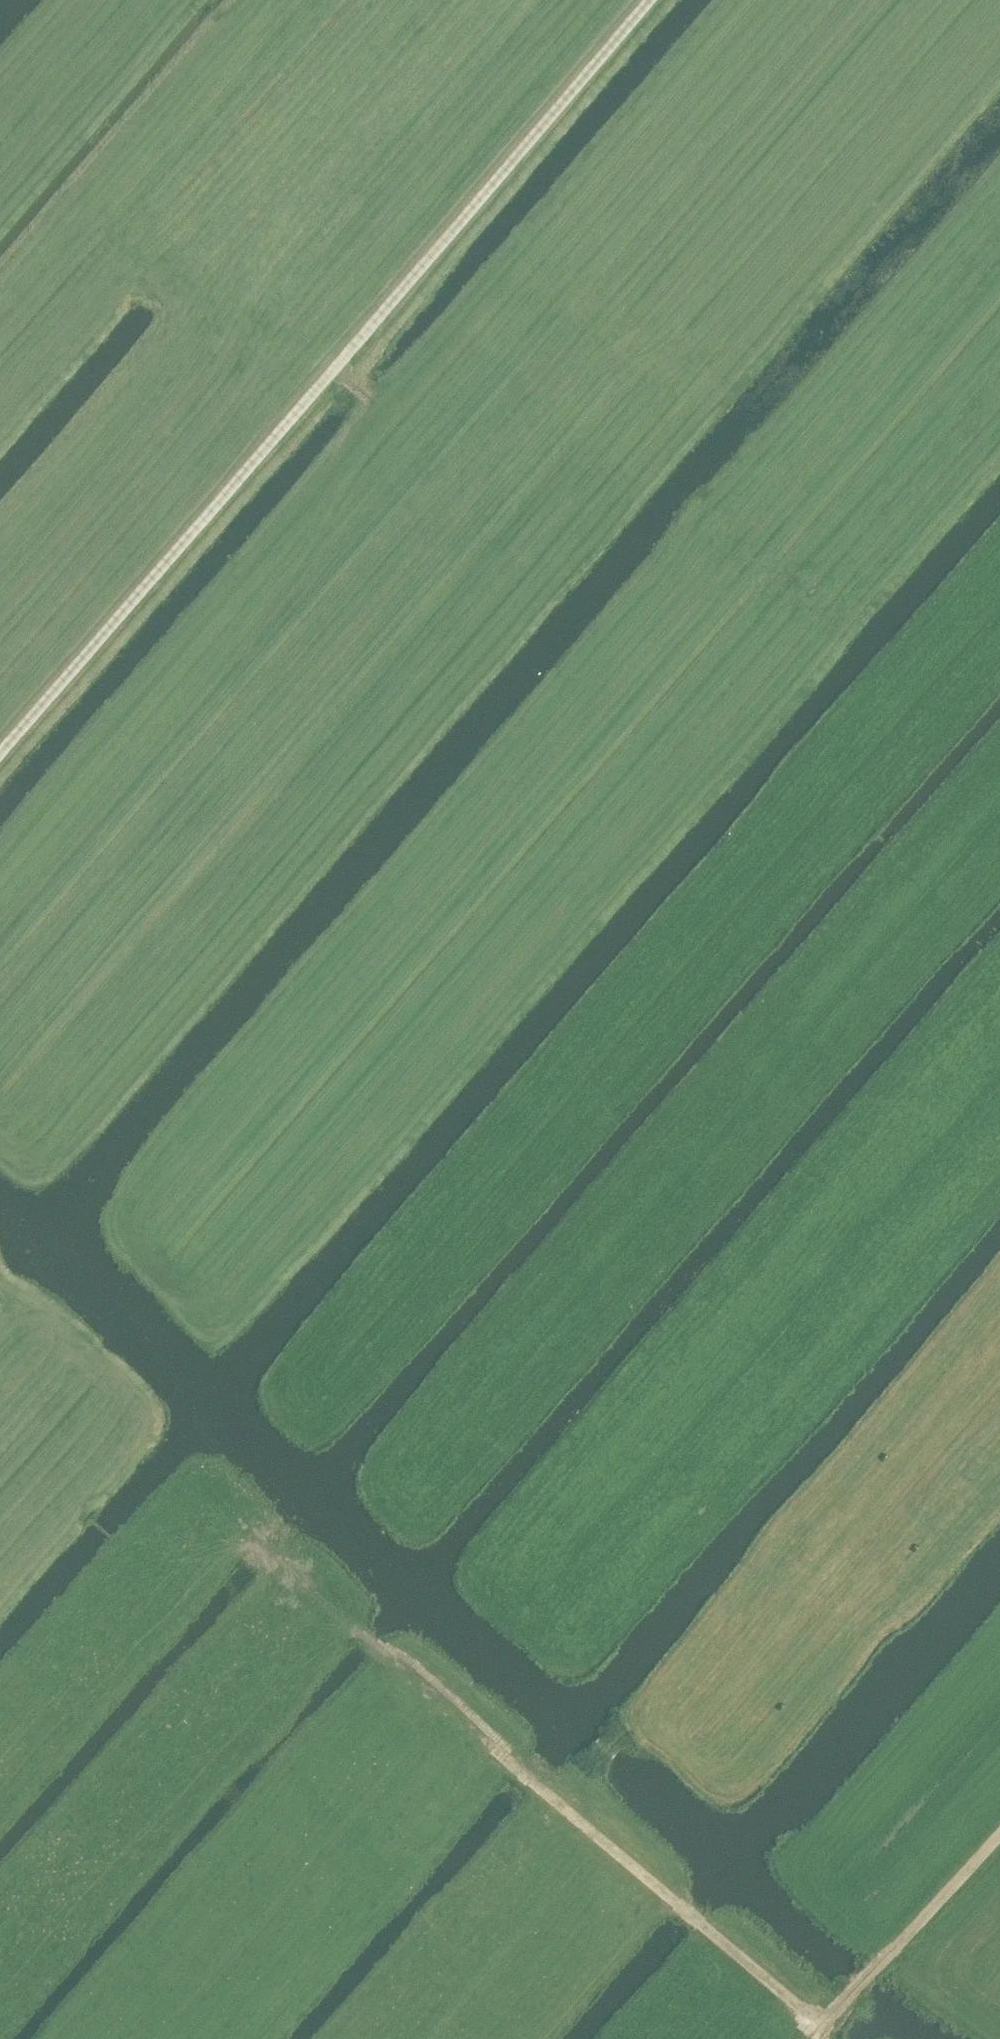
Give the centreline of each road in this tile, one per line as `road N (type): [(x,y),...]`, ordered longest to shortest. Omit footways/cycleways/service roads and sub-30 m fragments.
road 1 (track): [(0,754),(645,0)]
road 2 (track): [(820,2038),(841,2011),(745,1930),(706,1921),(671,1899)]
road 3 (track): [(841,2011),(999,1832)]

